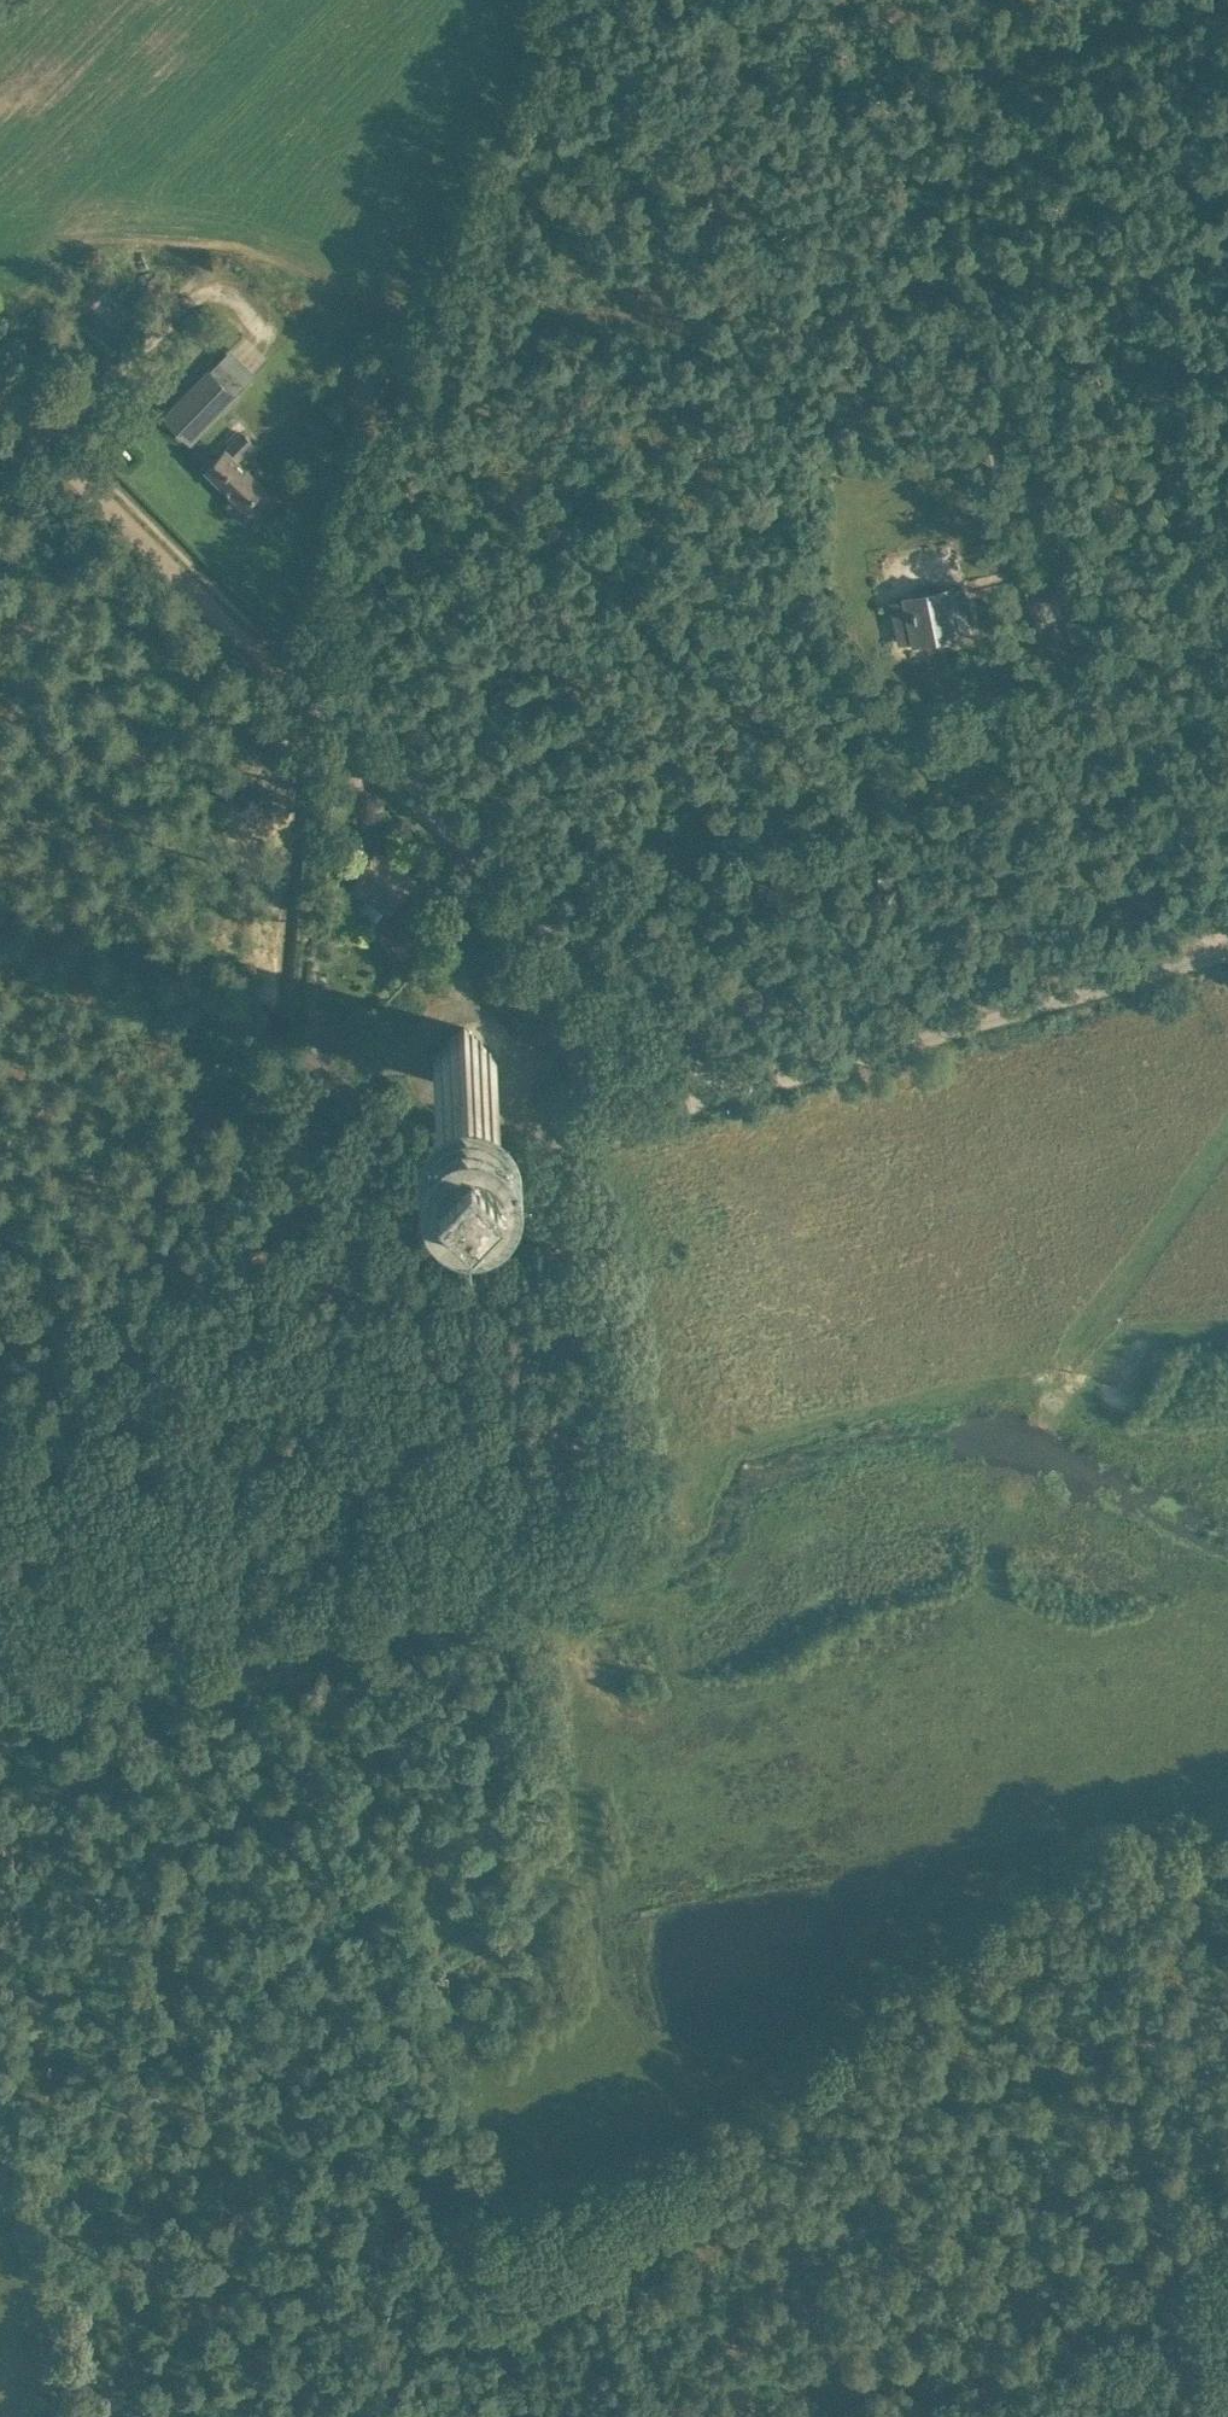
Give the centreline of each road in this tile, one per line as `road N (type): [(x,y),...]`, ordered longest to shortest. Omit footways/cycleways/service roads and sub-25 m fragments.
road 1 (track): [(0,402),(266,667),(705,1077),(736,1091)]
road 2 (unclassified): [(566,1138),(1227,941)]

